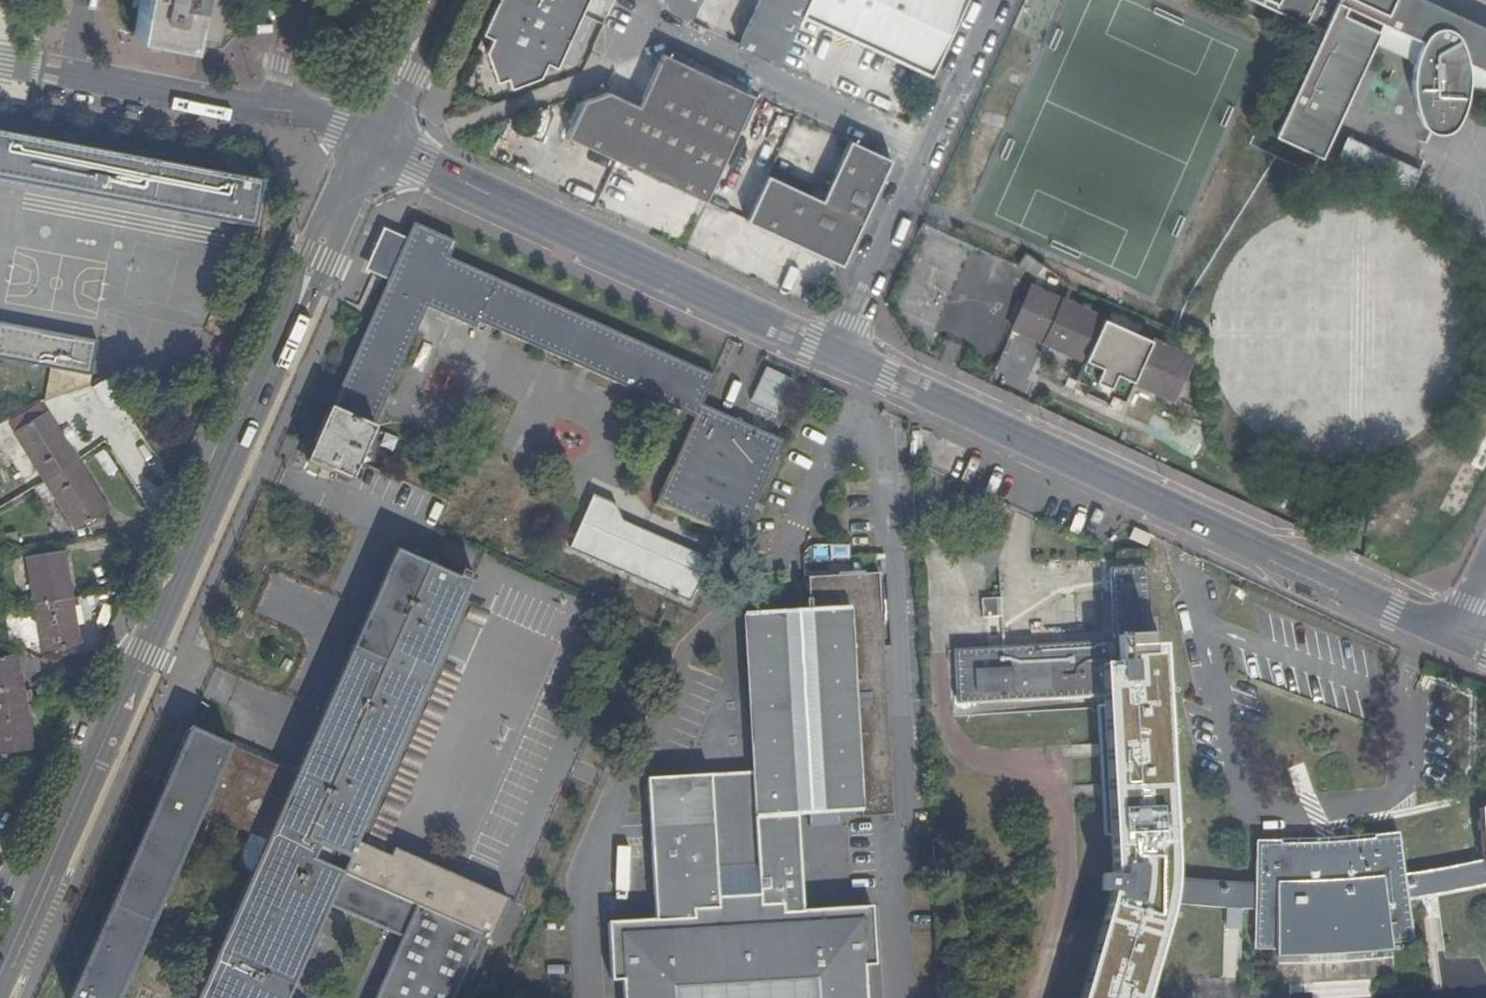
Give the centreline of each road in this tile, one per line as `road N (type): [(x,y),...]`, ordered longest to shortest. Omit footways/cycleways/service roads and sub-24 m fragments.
road 1 (tertiary): [(382,145),(322,252),(0,972)]
road 2 (tertiary): [(842,355),(1451,634)]
road 3 (tertiary): [(382,145),(842,355)]
road 4 (residential): [(842,355),(1004,0)]
road 5 (tertiary): [(273,111),(0,60)]
road 6 (tertiary): [(382,145),(440,0)]

